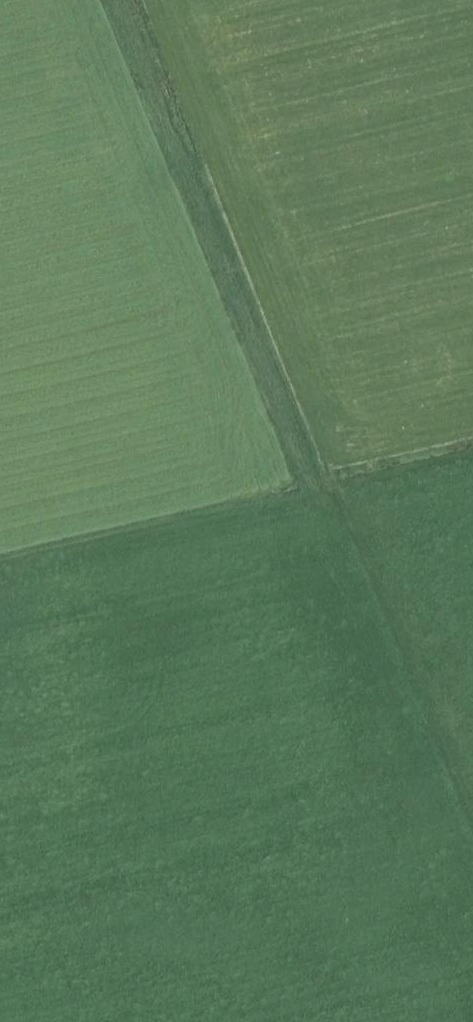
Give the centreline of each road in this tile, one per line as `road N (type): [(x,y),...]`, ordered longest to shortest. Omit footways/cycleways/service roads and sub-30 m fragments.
road 1 (track): [(211,208),(126,0)]

